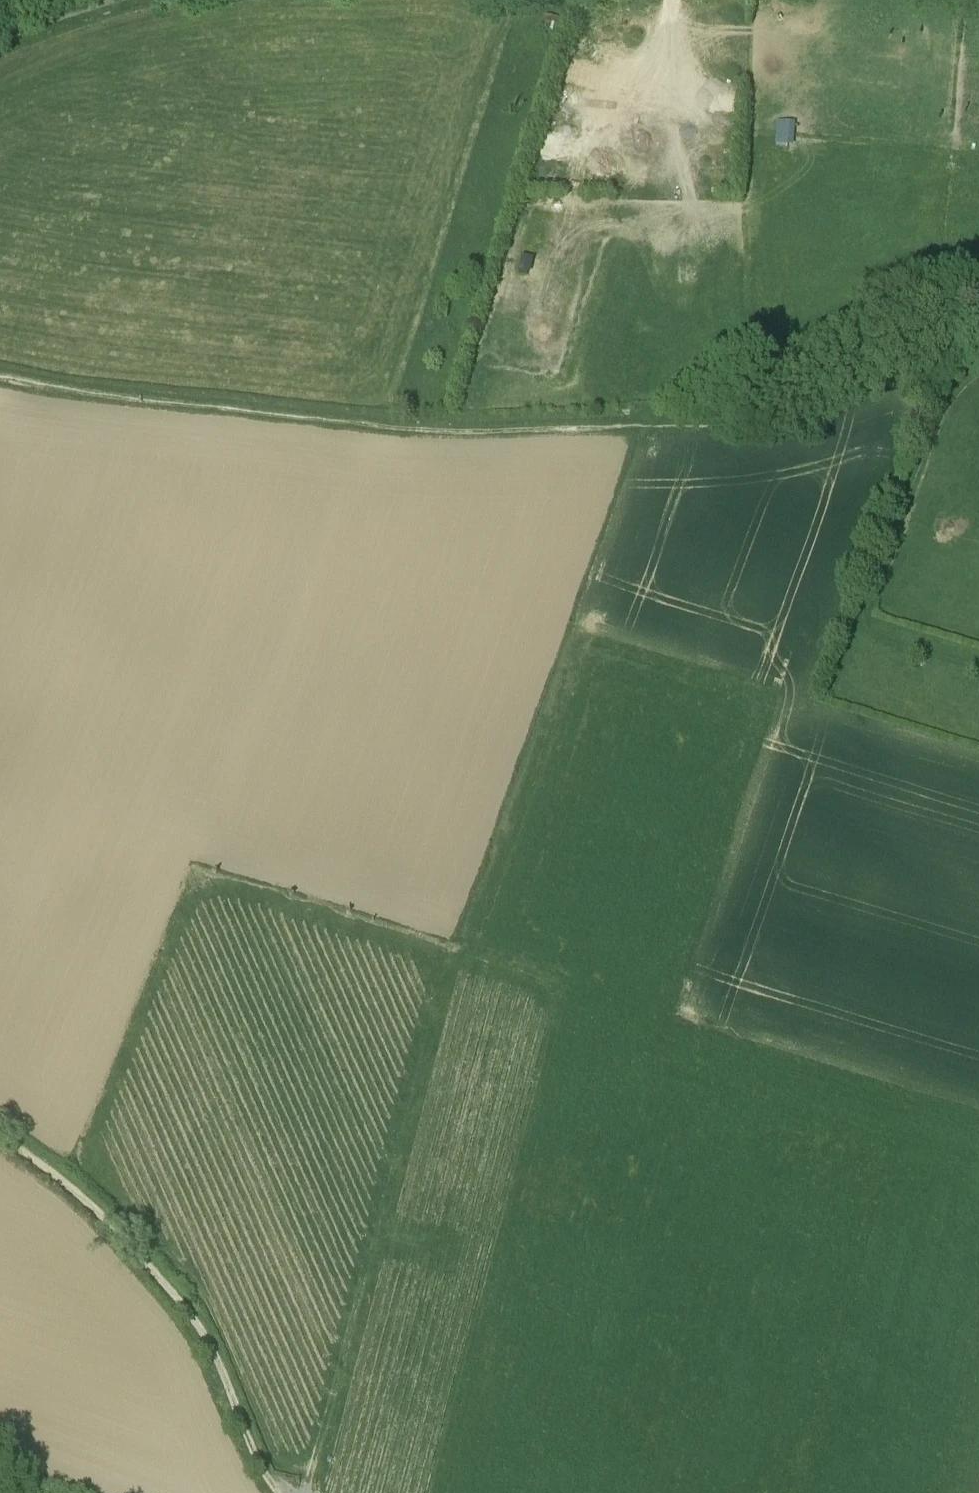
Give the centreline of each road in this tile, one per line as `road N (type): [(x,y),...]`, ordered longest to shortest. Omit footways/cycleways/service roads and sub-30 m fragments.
road 1 (track): [(649,426),(430,431),(0,378)]
road 2 (track): [(278,1492),(212,1348),(173,1292),(78,1195),(0,1137)]

